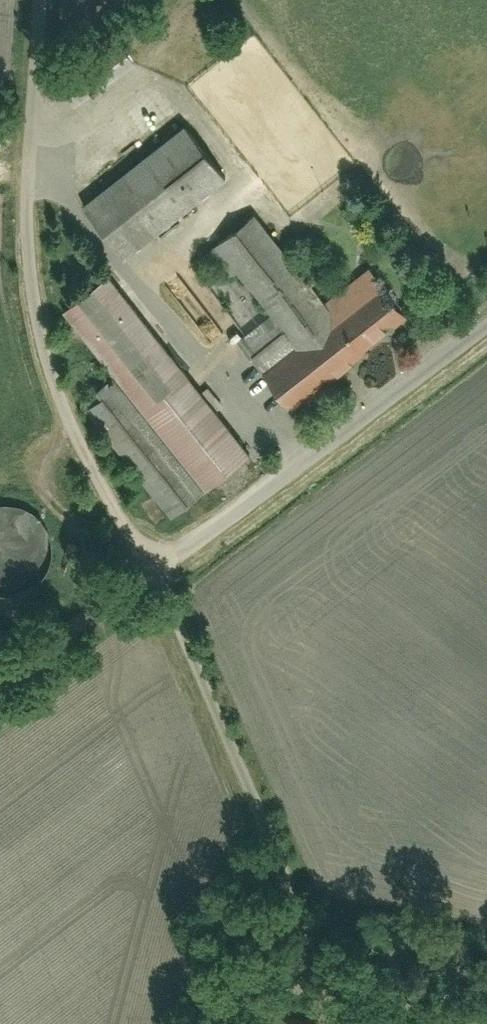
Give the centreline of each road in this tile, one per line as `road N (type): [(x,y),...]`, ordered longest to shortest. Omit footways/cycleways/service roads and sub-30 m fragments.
road 1 (residential): [(42,0),(30,239),(40,315),(56,386),(84,451),(153,569),(486,324)]
road 2 (track): [(153,569),(0,681)]

